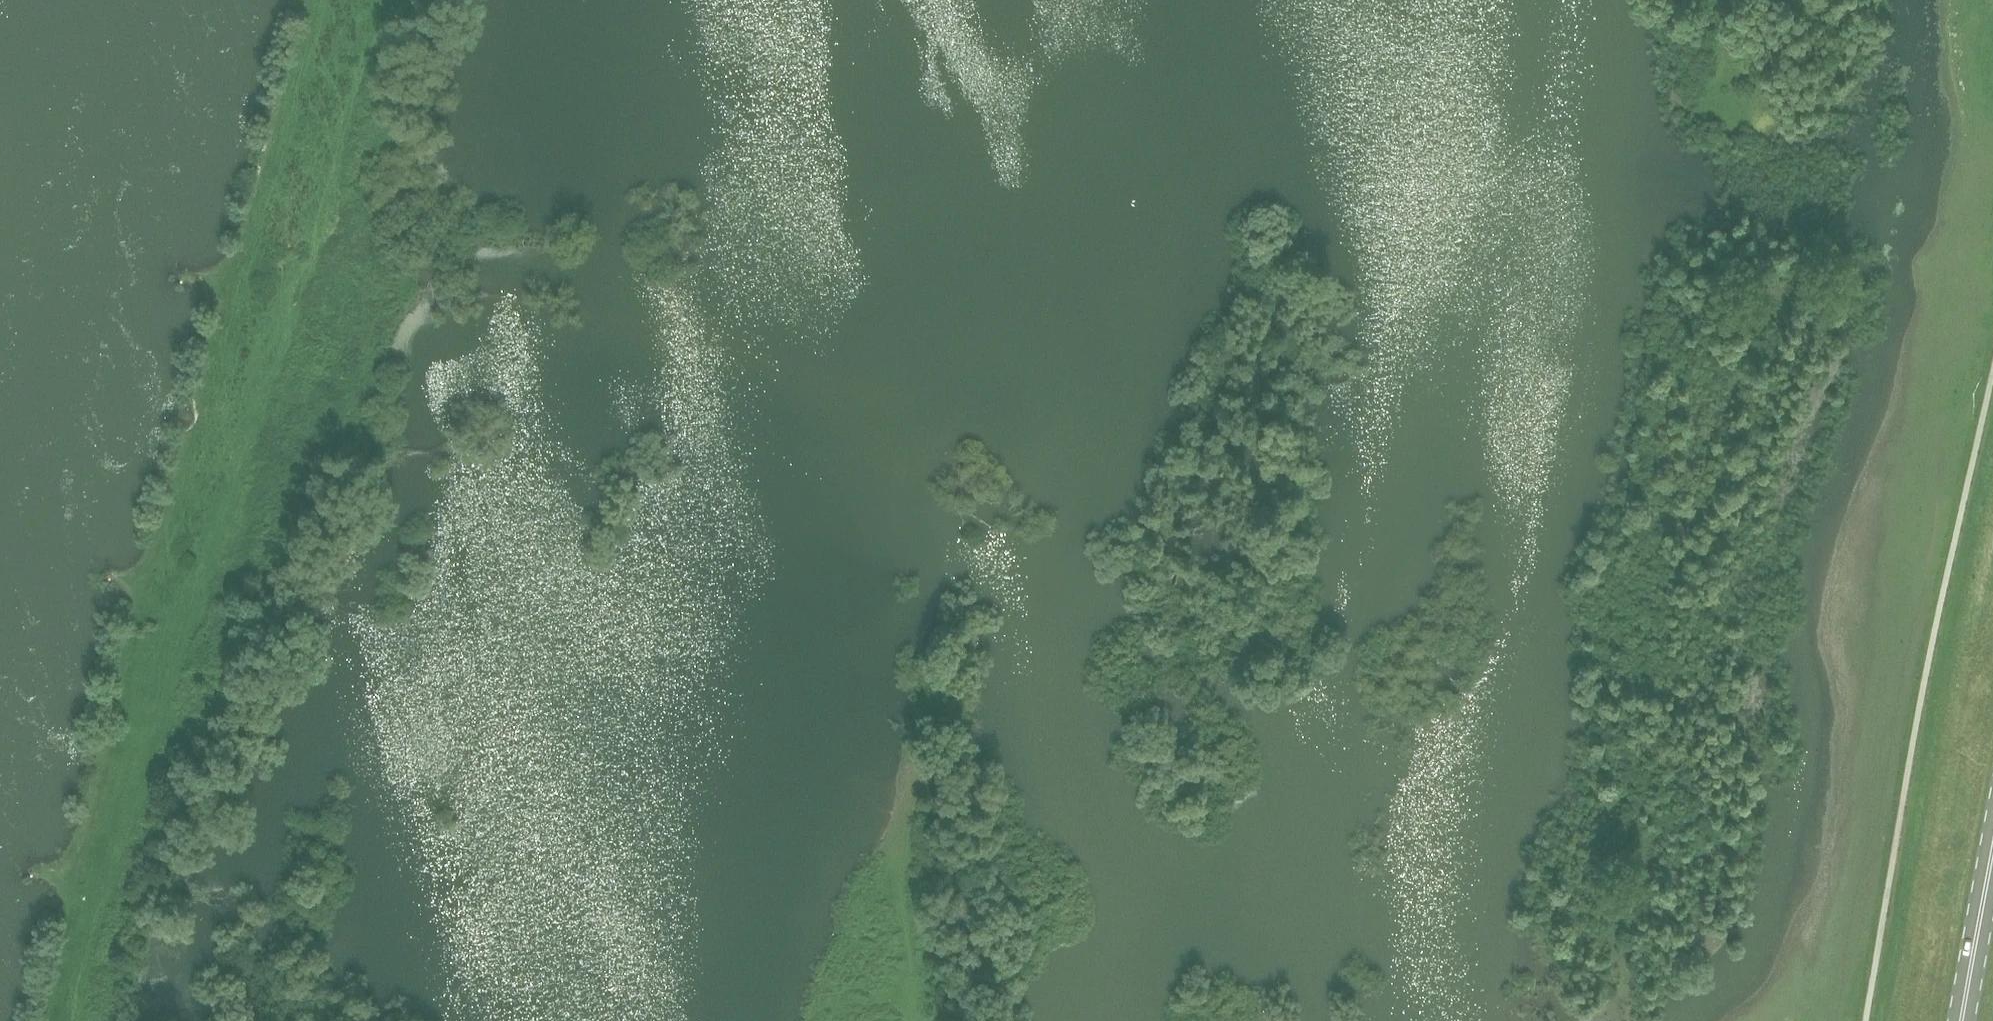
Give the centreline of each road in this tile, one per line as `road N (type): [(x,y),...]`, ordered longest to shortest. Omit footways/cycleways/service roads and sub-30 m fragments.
road 1 (primary): [(1964,1020),(1992,888)]

